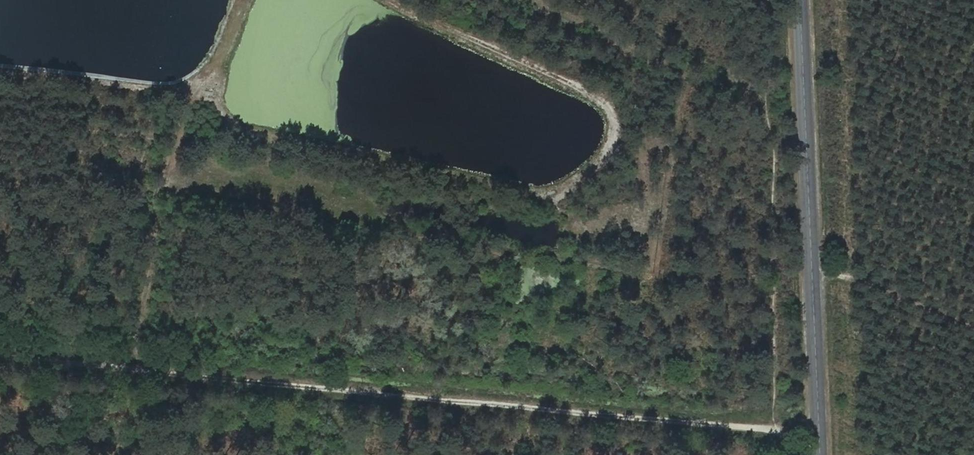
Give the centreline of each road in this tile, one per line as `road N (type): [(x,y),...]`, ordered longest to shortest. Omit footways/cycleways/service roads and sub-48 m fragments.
road 1 (track): [(818,435),(0,357)]
road 2 (tertiary): [(800,0),(819,454)]
road 3 (track): [(775,430),(764,0)]
road 4 (track): [(247,0),(167,182),(132,371)]

